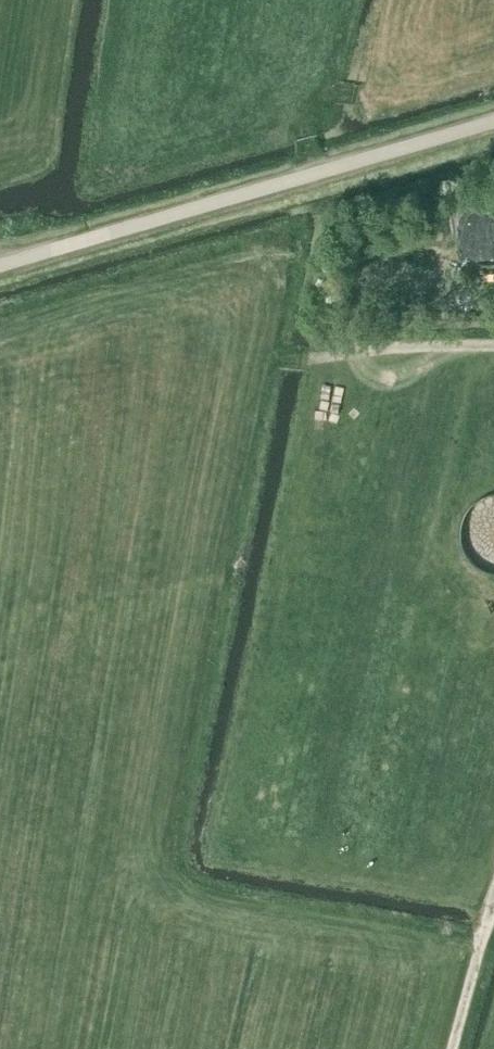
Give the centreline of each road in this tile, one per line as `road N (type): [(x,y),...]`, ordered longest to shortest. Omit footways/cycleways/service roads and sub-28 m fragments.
road 1 (unclassified): [(0,268),(493,129)]
road 2 (track): [(493,903),(453,1048)]

